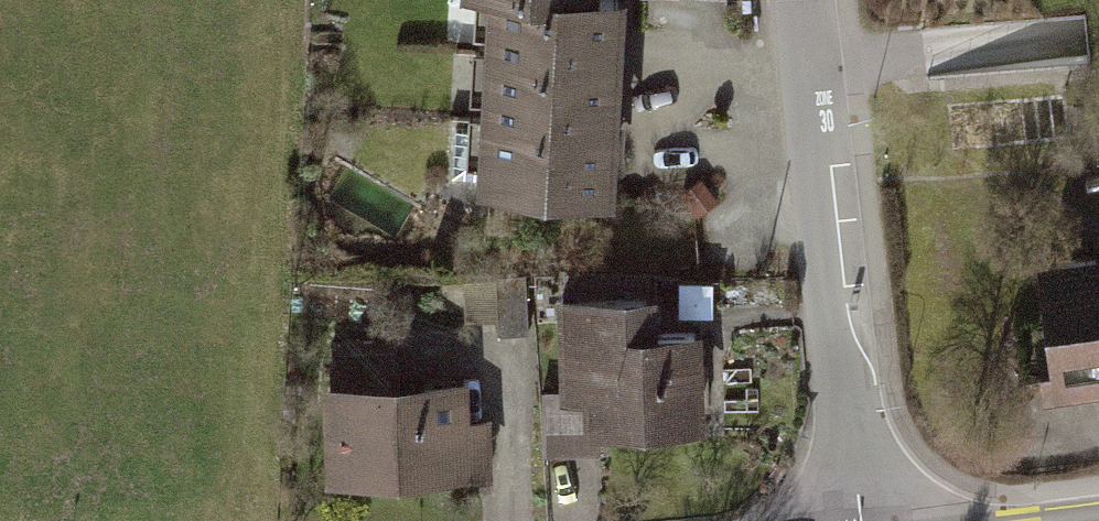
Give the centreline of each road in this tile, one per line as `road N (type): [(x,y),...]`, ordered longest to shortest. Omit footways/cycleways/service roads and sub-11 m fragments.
road 1 (residential): [(858,520),(808,0)]

